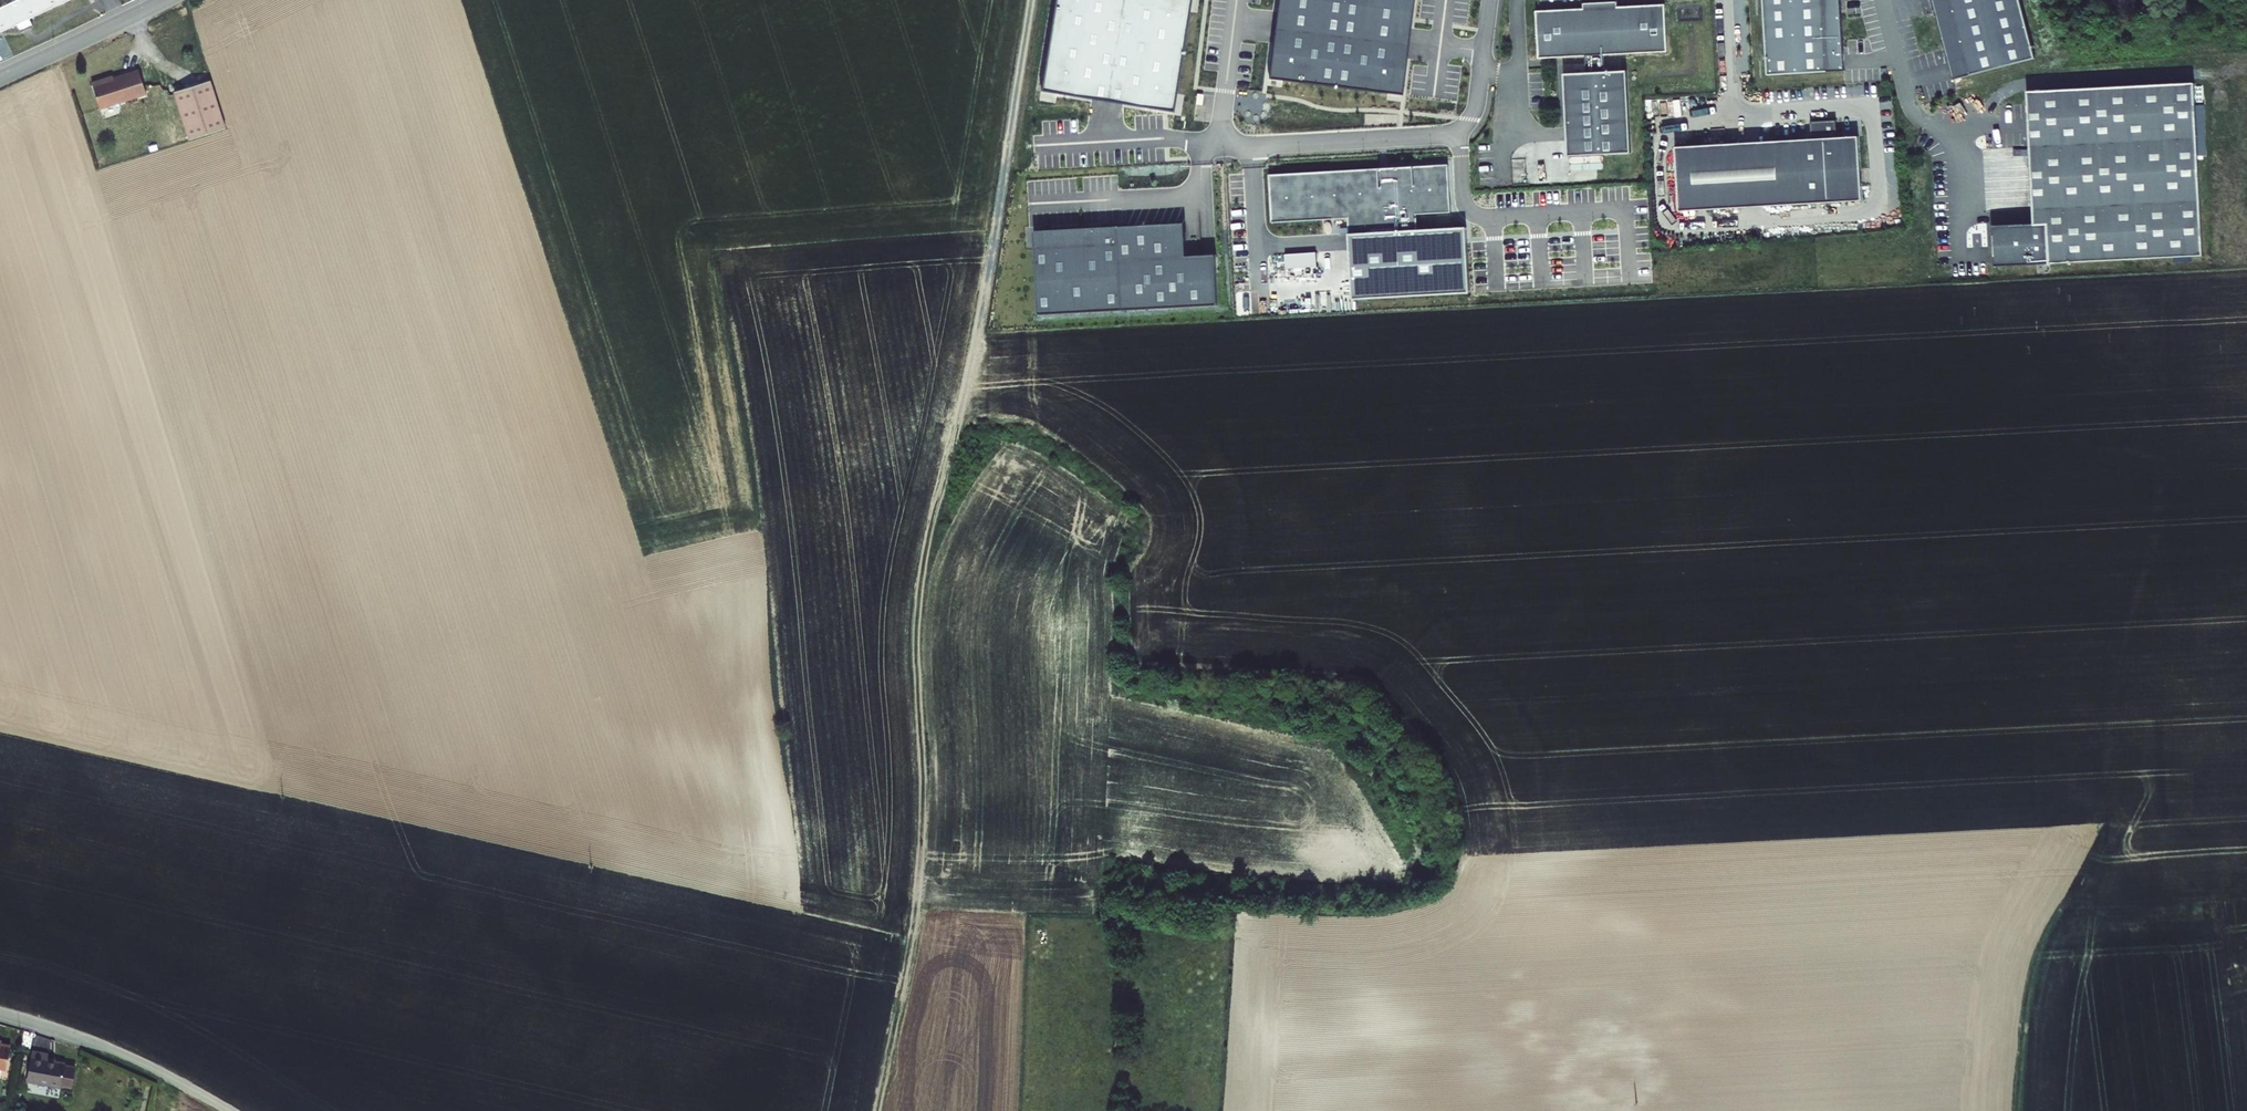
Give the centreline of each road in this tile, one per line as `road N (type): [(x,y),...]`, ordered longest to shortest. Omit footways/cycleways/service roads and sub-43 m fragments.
road 1 (track): [(1031,0),(966,384),(920,571),(919,891),(876,1110)]
road 2 (residential): [(0,1012),(127,1055),(230,1110)]
road 3 (residential): [(0,78),(166,0)]

